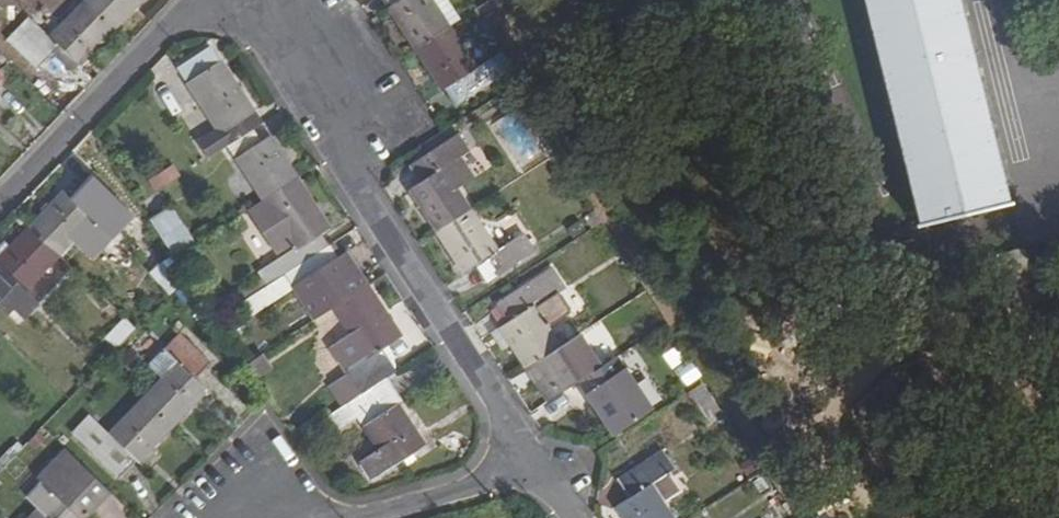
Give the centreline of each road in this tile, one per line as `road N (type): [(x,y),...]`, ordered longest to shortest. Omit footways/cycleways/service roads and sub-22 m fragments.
road 1 (residential): [(237,0),(540,470)]
road 2 (residential): [(0,205),(200,0)]
road 3 (residential): [(357,517),(540,470)]

